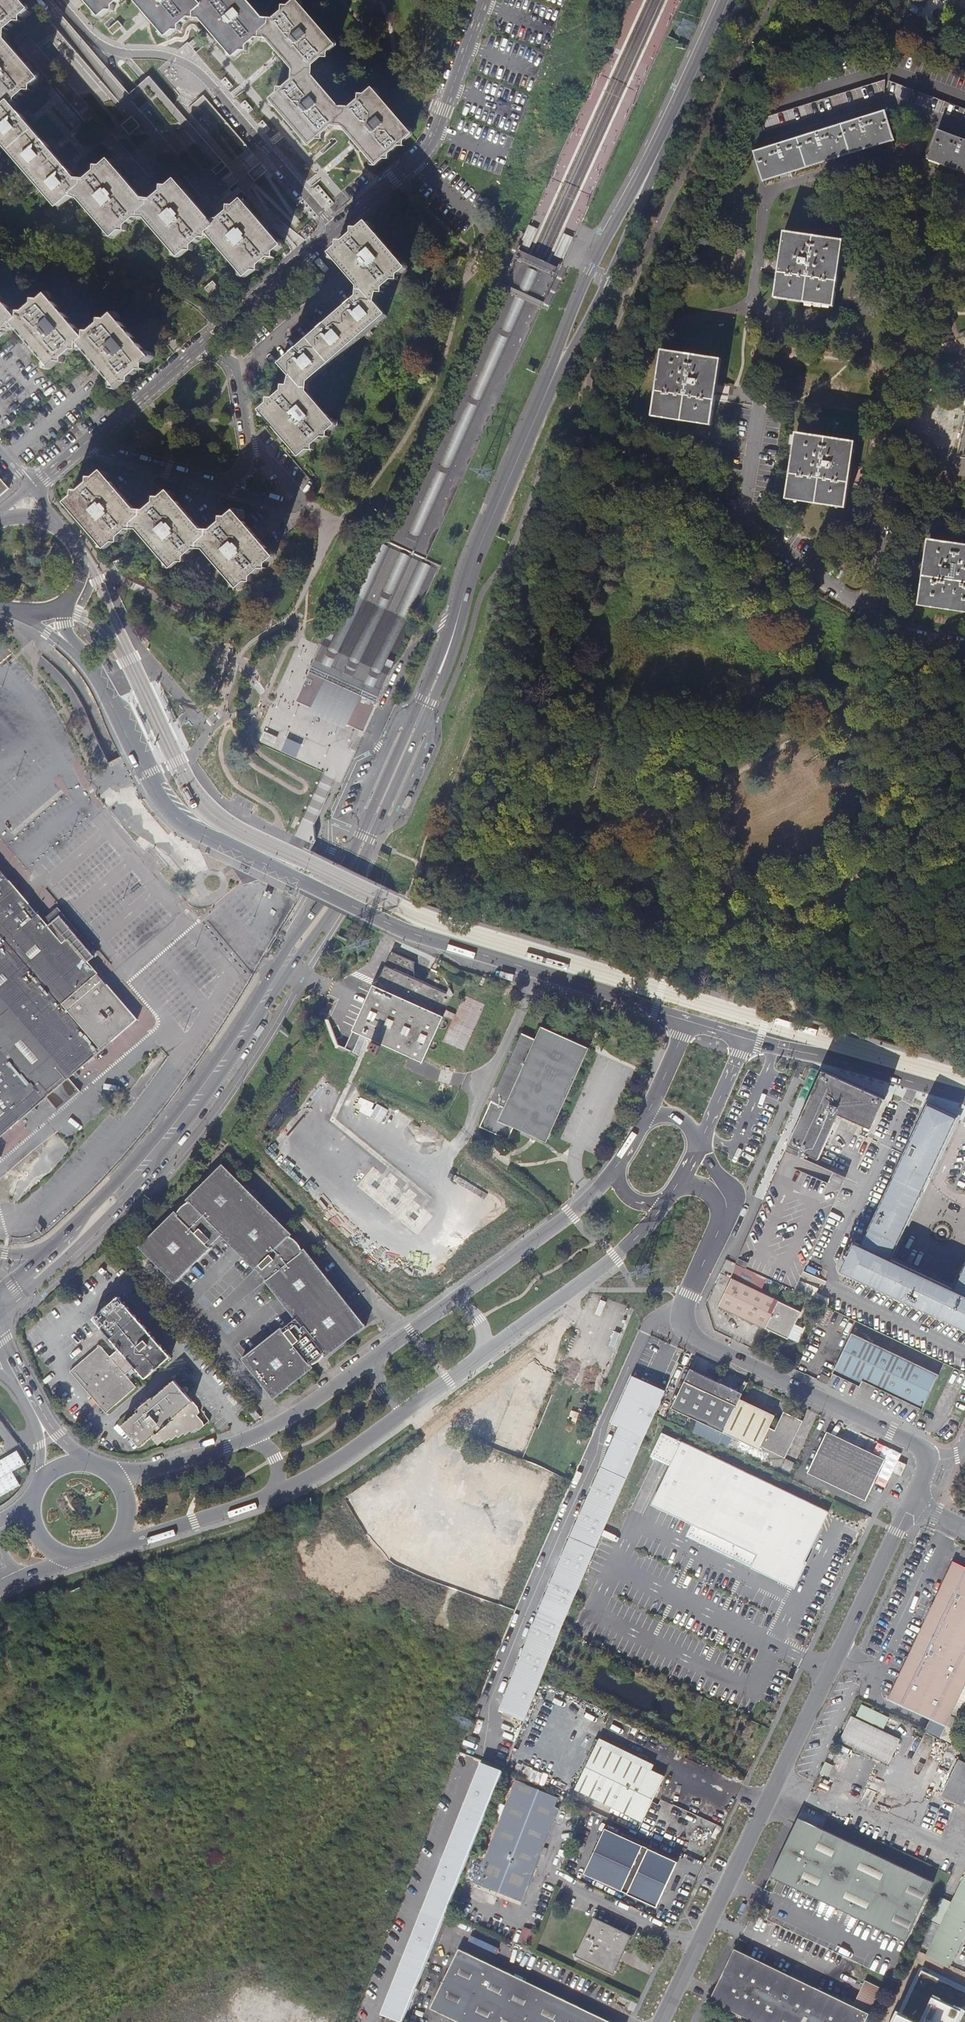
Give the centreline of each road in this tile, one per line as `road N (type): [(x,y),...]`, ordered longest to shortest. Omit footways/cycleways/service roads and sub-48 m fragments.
road 1 (primary): [(428,700),(478,550),(724,0)]
road 2 (unclassified): [(69,643),(182,823),(401,929),(655,1010)]
road 3 (unclassified): [(661,2021),(910,1505)]
road 4 (primary): [(0,1315),(151,1168),(230,1064),(347,879)]
road 5 (primary): [(347,879),(313,913),(173,1119),(58,1249)]
road 6 (unclassified): [(769,0),(647,232),(578,411)]
road 7 (unclassified): [(926,1467),(920,1447),(684,1327),(685,1302),(724,1207)]
road 8 (residential): [(58,0),(104,48),(166,57),(198,71),(334,230)]
road 9 (track): [(417,862),(510,637),(522,533)]
road 10 (unclassified): [(486,0),(428,146),(334,230)]
road 11 (tertiary): [(745,1038),(964,1098)]
road 12 (unclassified): [(489,1348),(633,1241),(664,1205)]
road 13 (unclassified): [(613,1171),(586,1202),(455,1299)]
road 14 (primary): [(428,700),(347,879)]
road 15 (unclassified): [(334,230),(203,343)]
road 16 (residential): [(600,423),(740,520)]
road 17 (unclassified): [(112,1545),(273,1493)]
road 18 (residential): [(875,620),(740,520)]
road 19 (unclassified): [(203,343),(82,447)]
road 20 (unclassified): [(227,488),(290,508),(300,504),(249,440)]
road 21 (unclassified): [(273,1493),(322,1470),(405,1410)]
road 22 (unclassified): [(258,1434),(174,1465),(112,1473)]
road 23 (unclassified): [(82,447),(227,488)]
road 24 (unclassified): [(370,1361),(258,1434)]
road 25 (residential): [(740,520),(761,397)]

